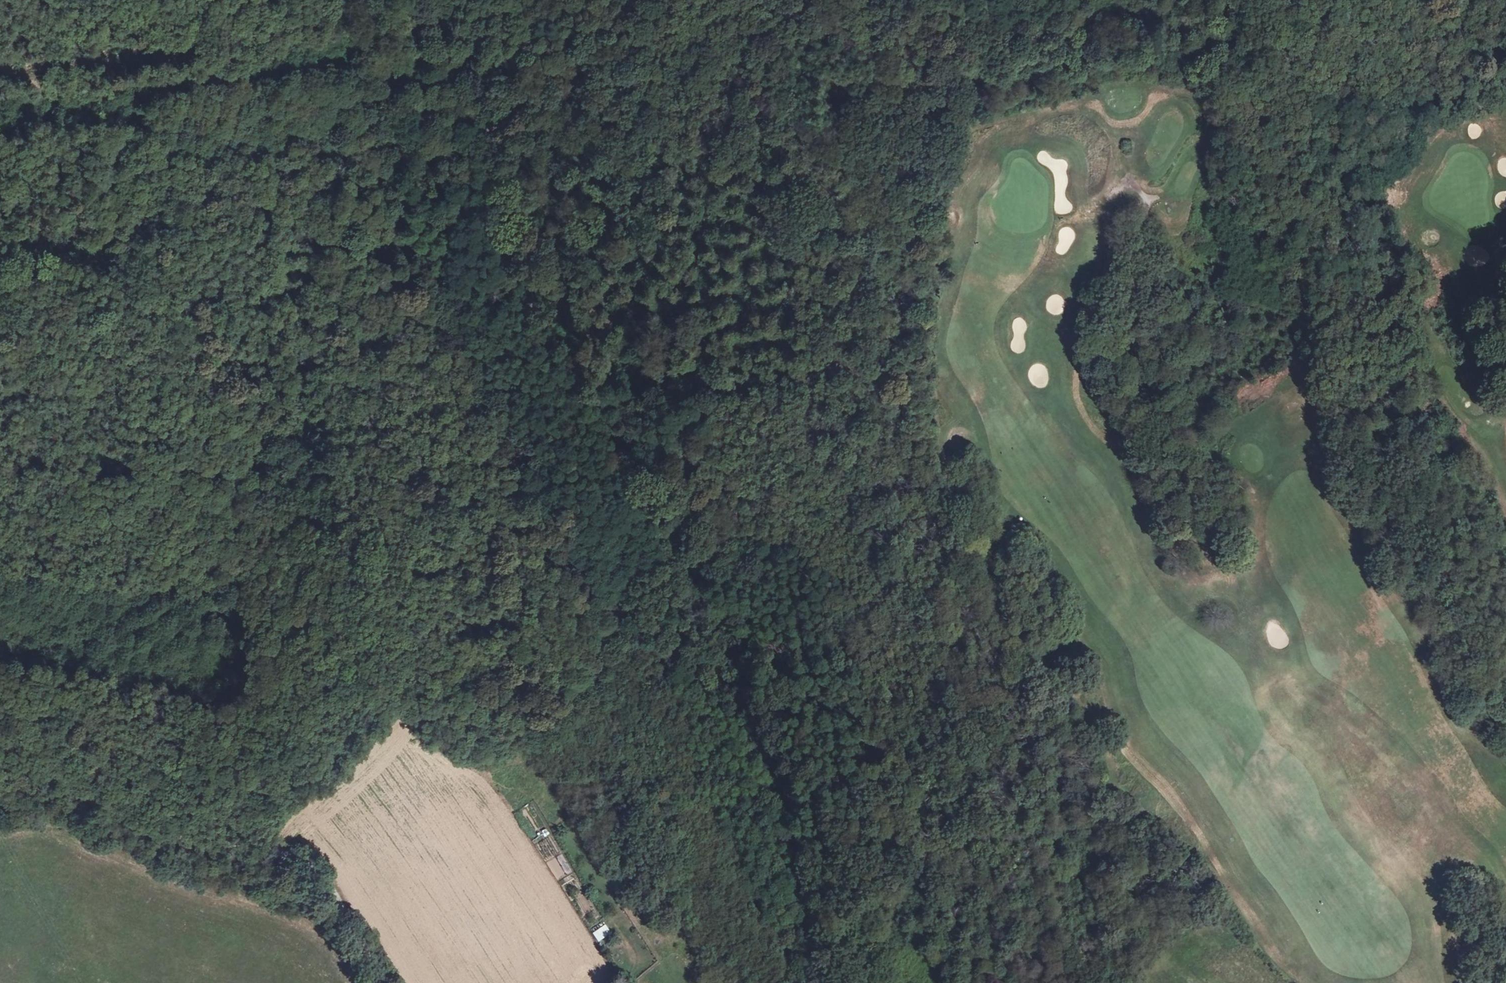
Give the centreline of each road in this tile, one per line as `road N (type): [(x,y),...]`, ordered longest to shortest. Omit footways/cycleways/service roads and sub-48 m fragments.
road 1 (track): [(849,982),(822,950),(732,641),(624,477),(567,361),(500,255),(436,52)]
road 2 (track): [(388,982),(338,898),(305,861),(287,849),(200,844),(132,821),(0,730)]

